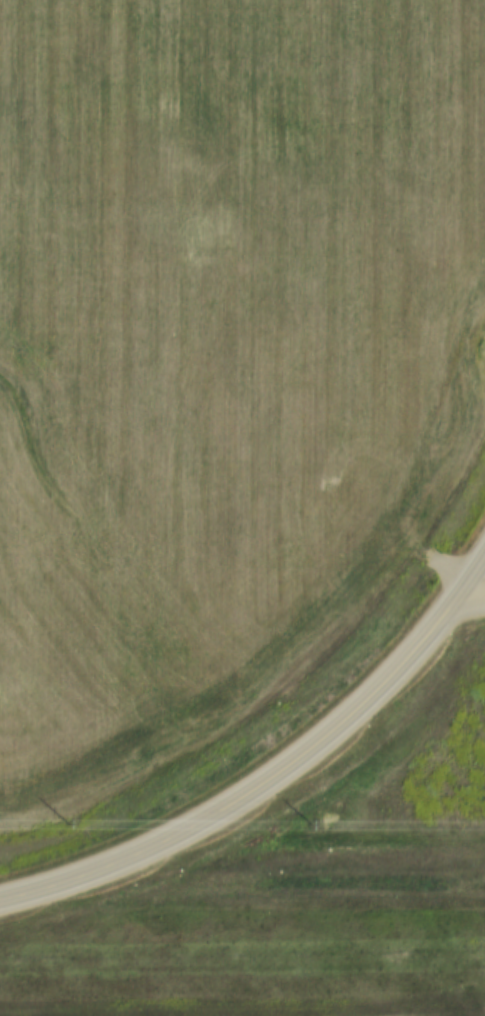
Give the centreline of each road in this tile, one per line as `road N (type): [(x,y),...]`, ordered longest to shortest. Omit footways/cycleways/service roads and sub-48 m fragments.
road 1 (secondary): [(82,874),(166,837),(321,736),(388,674),(484,550)]

